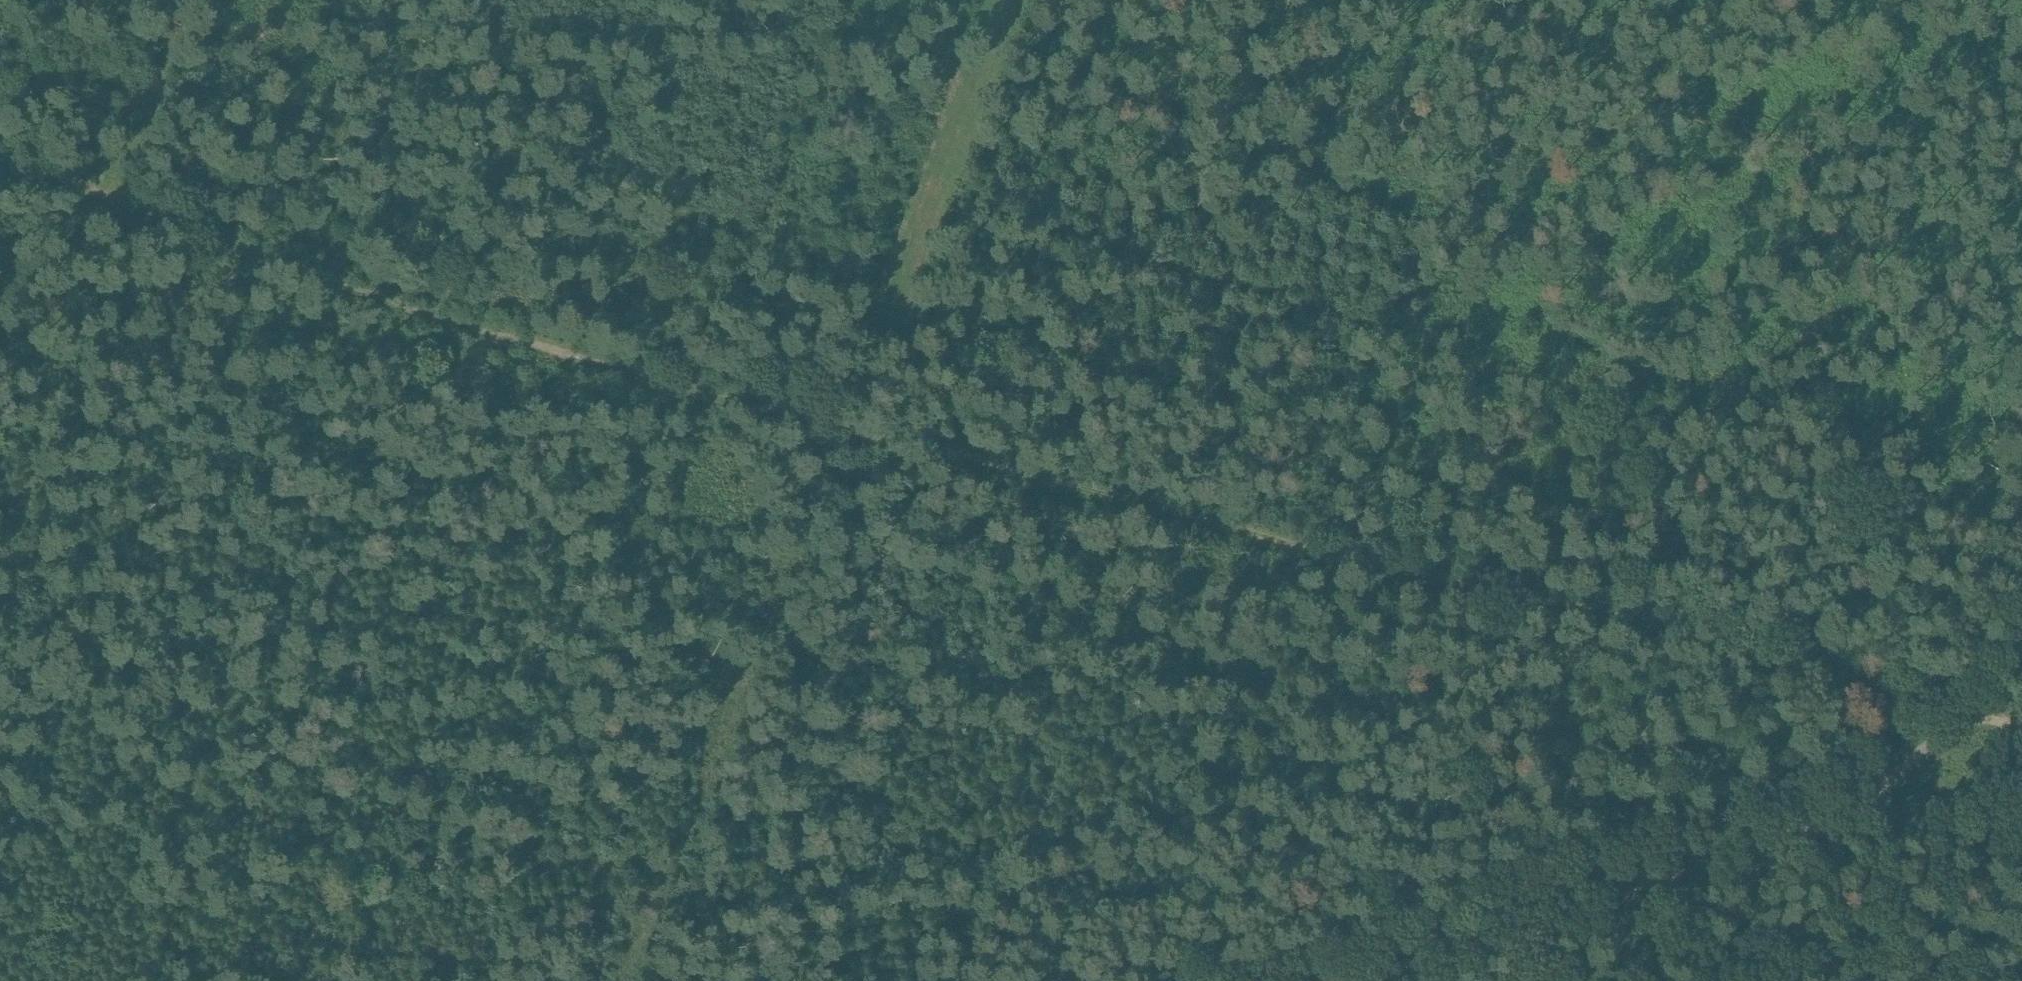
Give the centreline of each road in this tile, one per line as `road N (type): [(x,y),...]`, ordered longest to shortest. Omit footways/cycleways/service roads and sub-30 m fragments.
road 1 (track): [(1935,665),(1615,620),(857,424),(0,161)]
road 2 (track): [(617,980),(857,424),(1027,0)]
road 3 (track): [(1935,665),(1794,754),(1493,877),(1163,980)]
road 4 (track): [(1307,980),(1485,938),(1825,795),(1978,671),(2021,600)]

